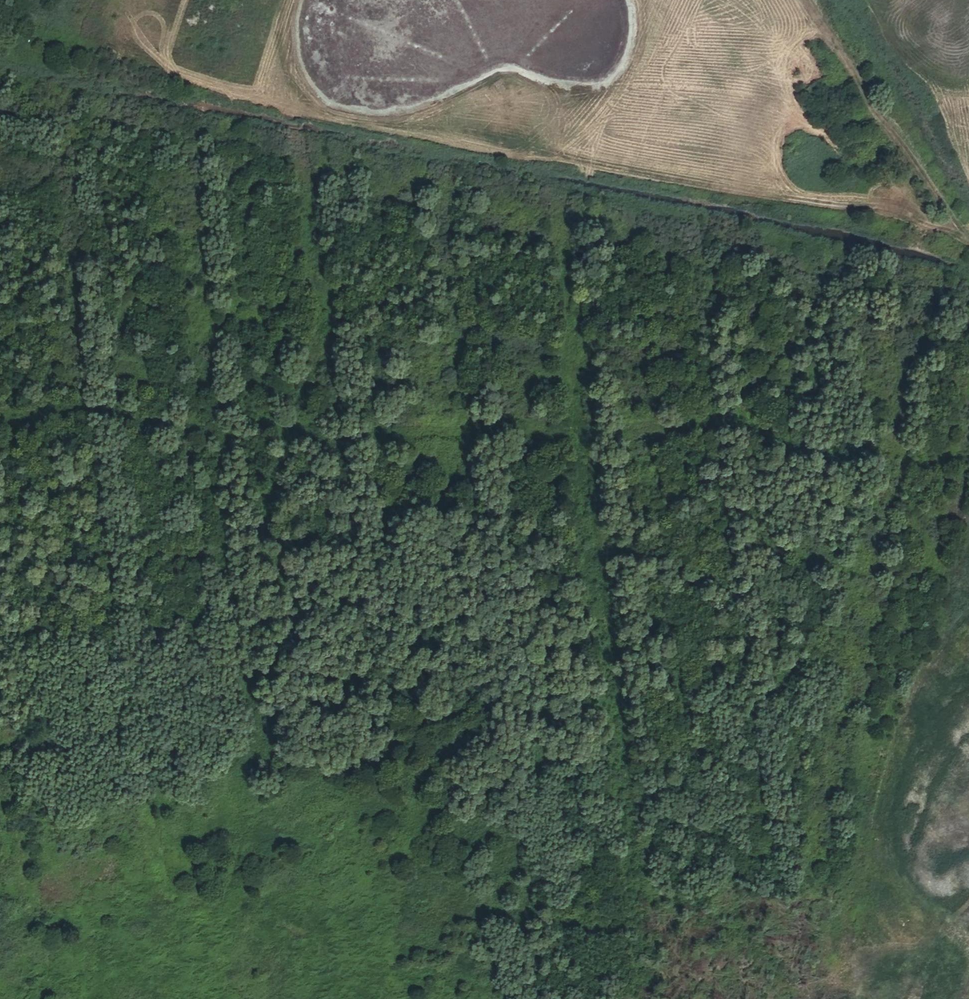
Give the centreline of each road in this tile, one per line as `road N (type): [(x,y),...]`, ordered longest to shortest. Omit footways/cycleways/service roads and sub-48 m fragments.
road 1 (track): [(968,239),(876,208),(493,149)]
road 2 (track): [(809,0),(968,236)]

